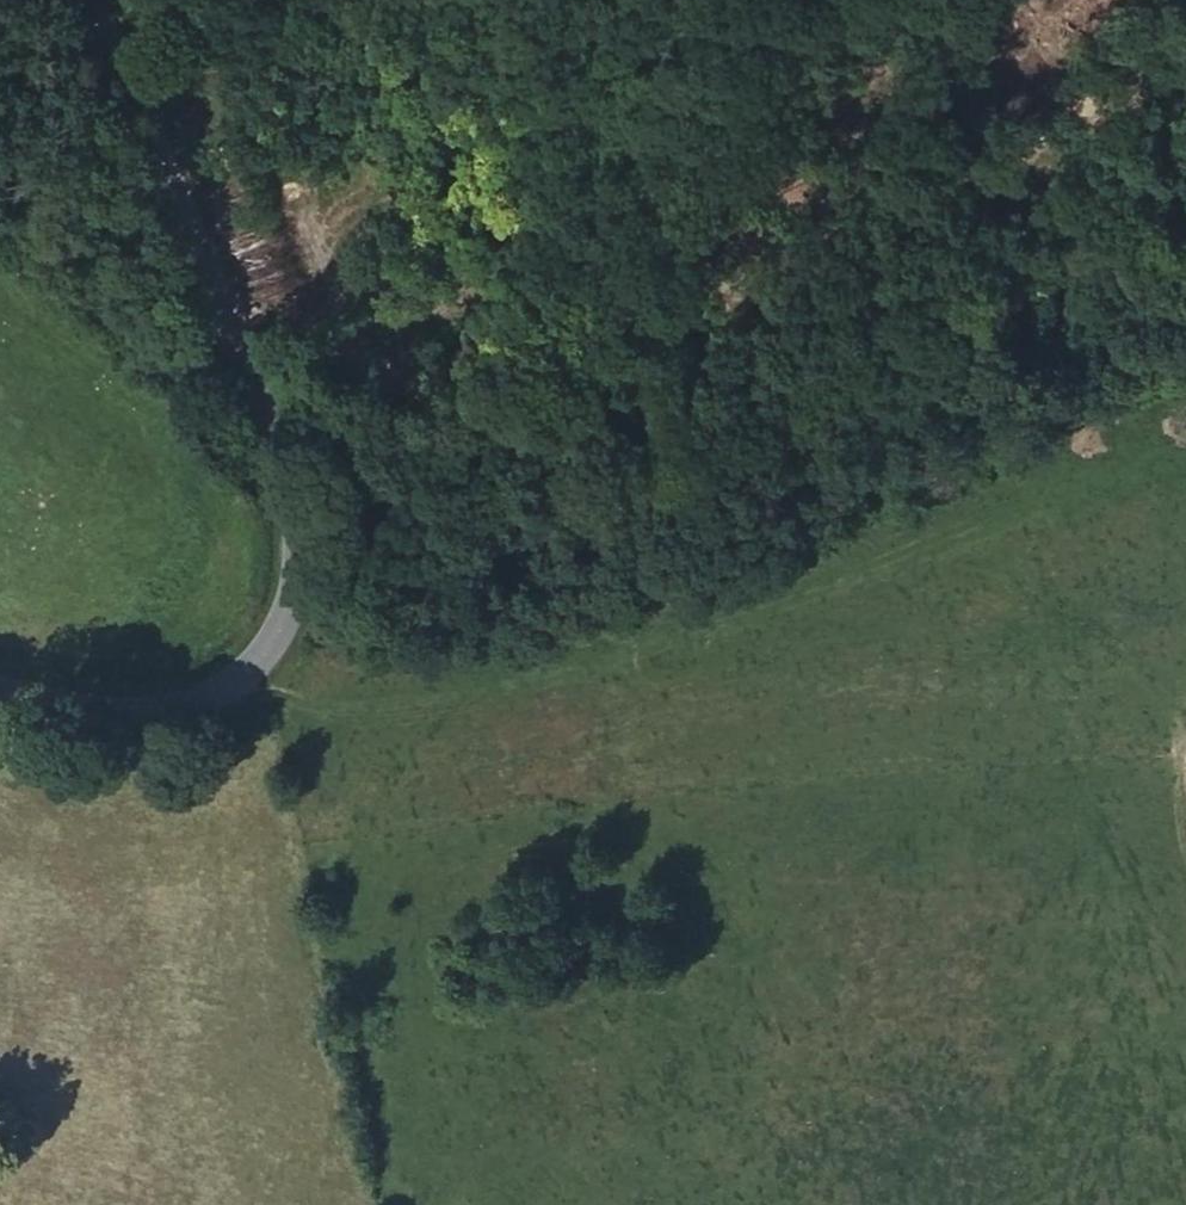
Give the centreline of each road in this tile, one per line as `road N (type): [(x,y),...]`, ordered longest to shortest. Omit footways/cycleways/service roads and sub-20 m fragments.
road 1 (tertiary): [(81,0),(294,484),(294,590),(273,645),(225,688),(166,713),(95,711),(0,688)]

